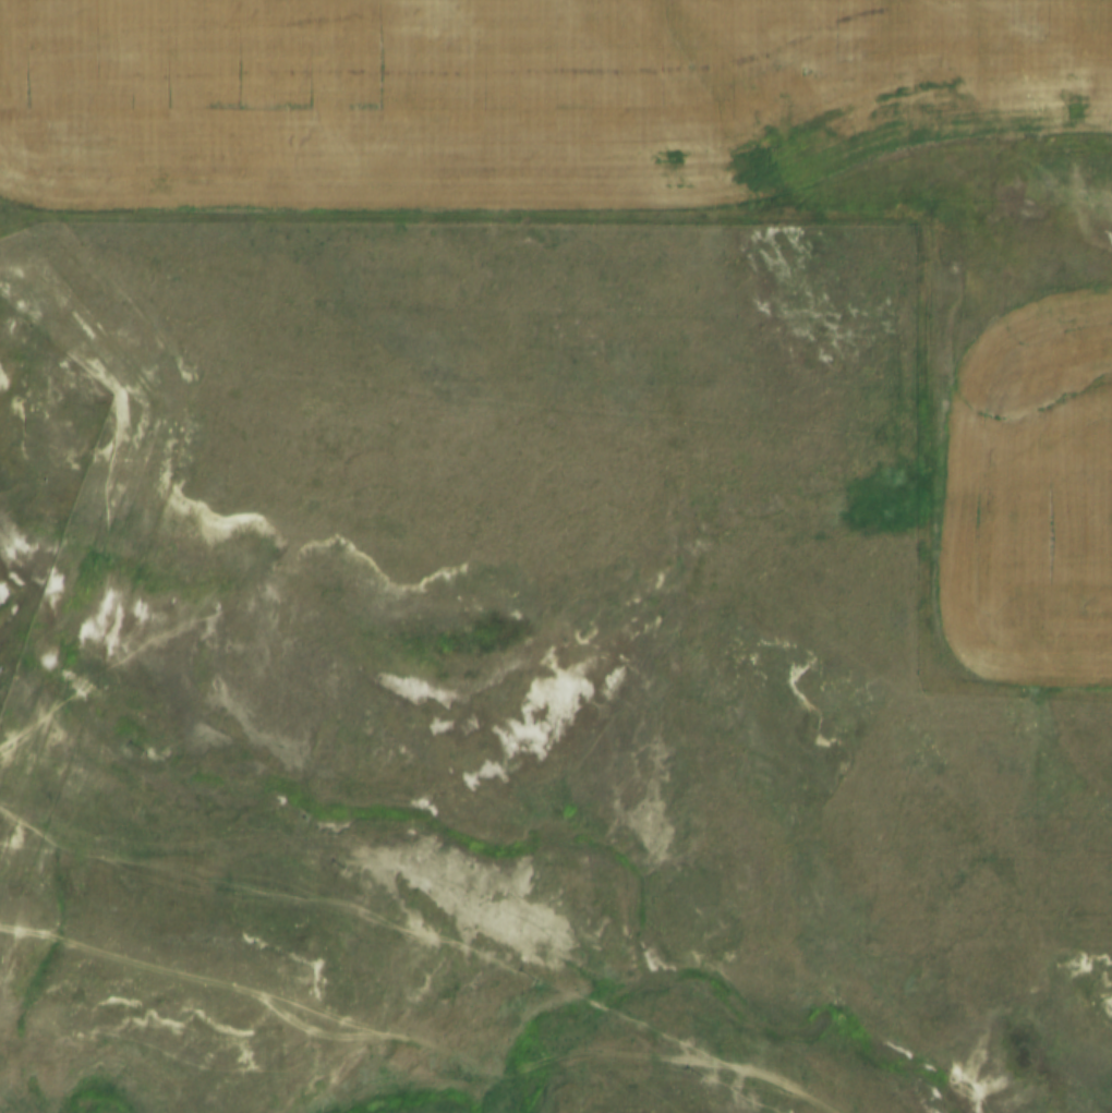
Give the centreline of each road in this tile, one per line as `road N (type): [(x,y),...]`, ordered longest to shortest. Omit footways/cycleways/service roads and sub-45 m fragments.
road 1 (track): [(0,932),(242,987),(294,1027),(404,1038),(480,1072),(521,1078),(604,1043),(775,1081),(826,1112)]

